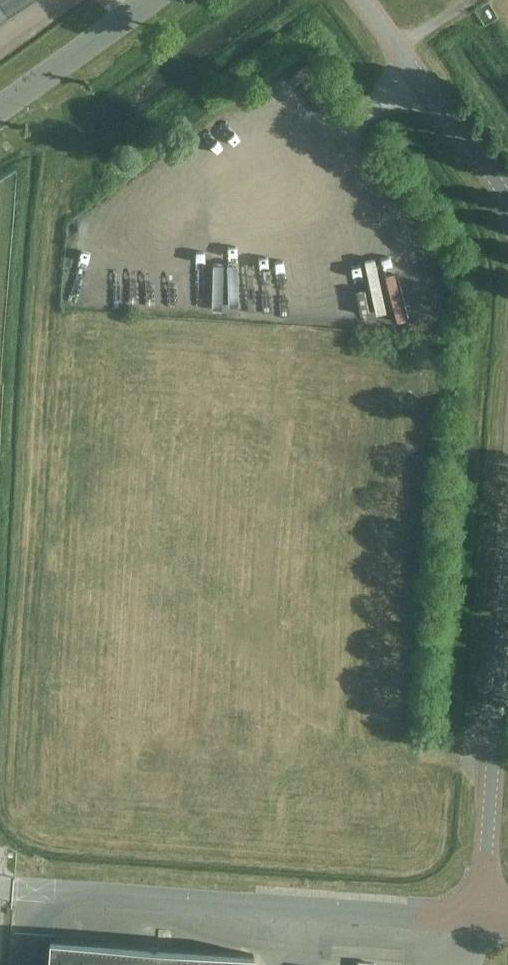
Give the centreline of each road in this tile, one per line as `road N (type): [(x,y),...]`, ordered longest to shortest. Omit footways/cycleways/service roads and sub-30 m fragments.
road 1 (unclassified): [(480,921),(66,878)]
road 2 (unclassified): [(480,921),(507,555)]
road 3 (unclassified): [(507,197),(363,0)]
road 4 (unclassified): [(0,103),(147,0)]

